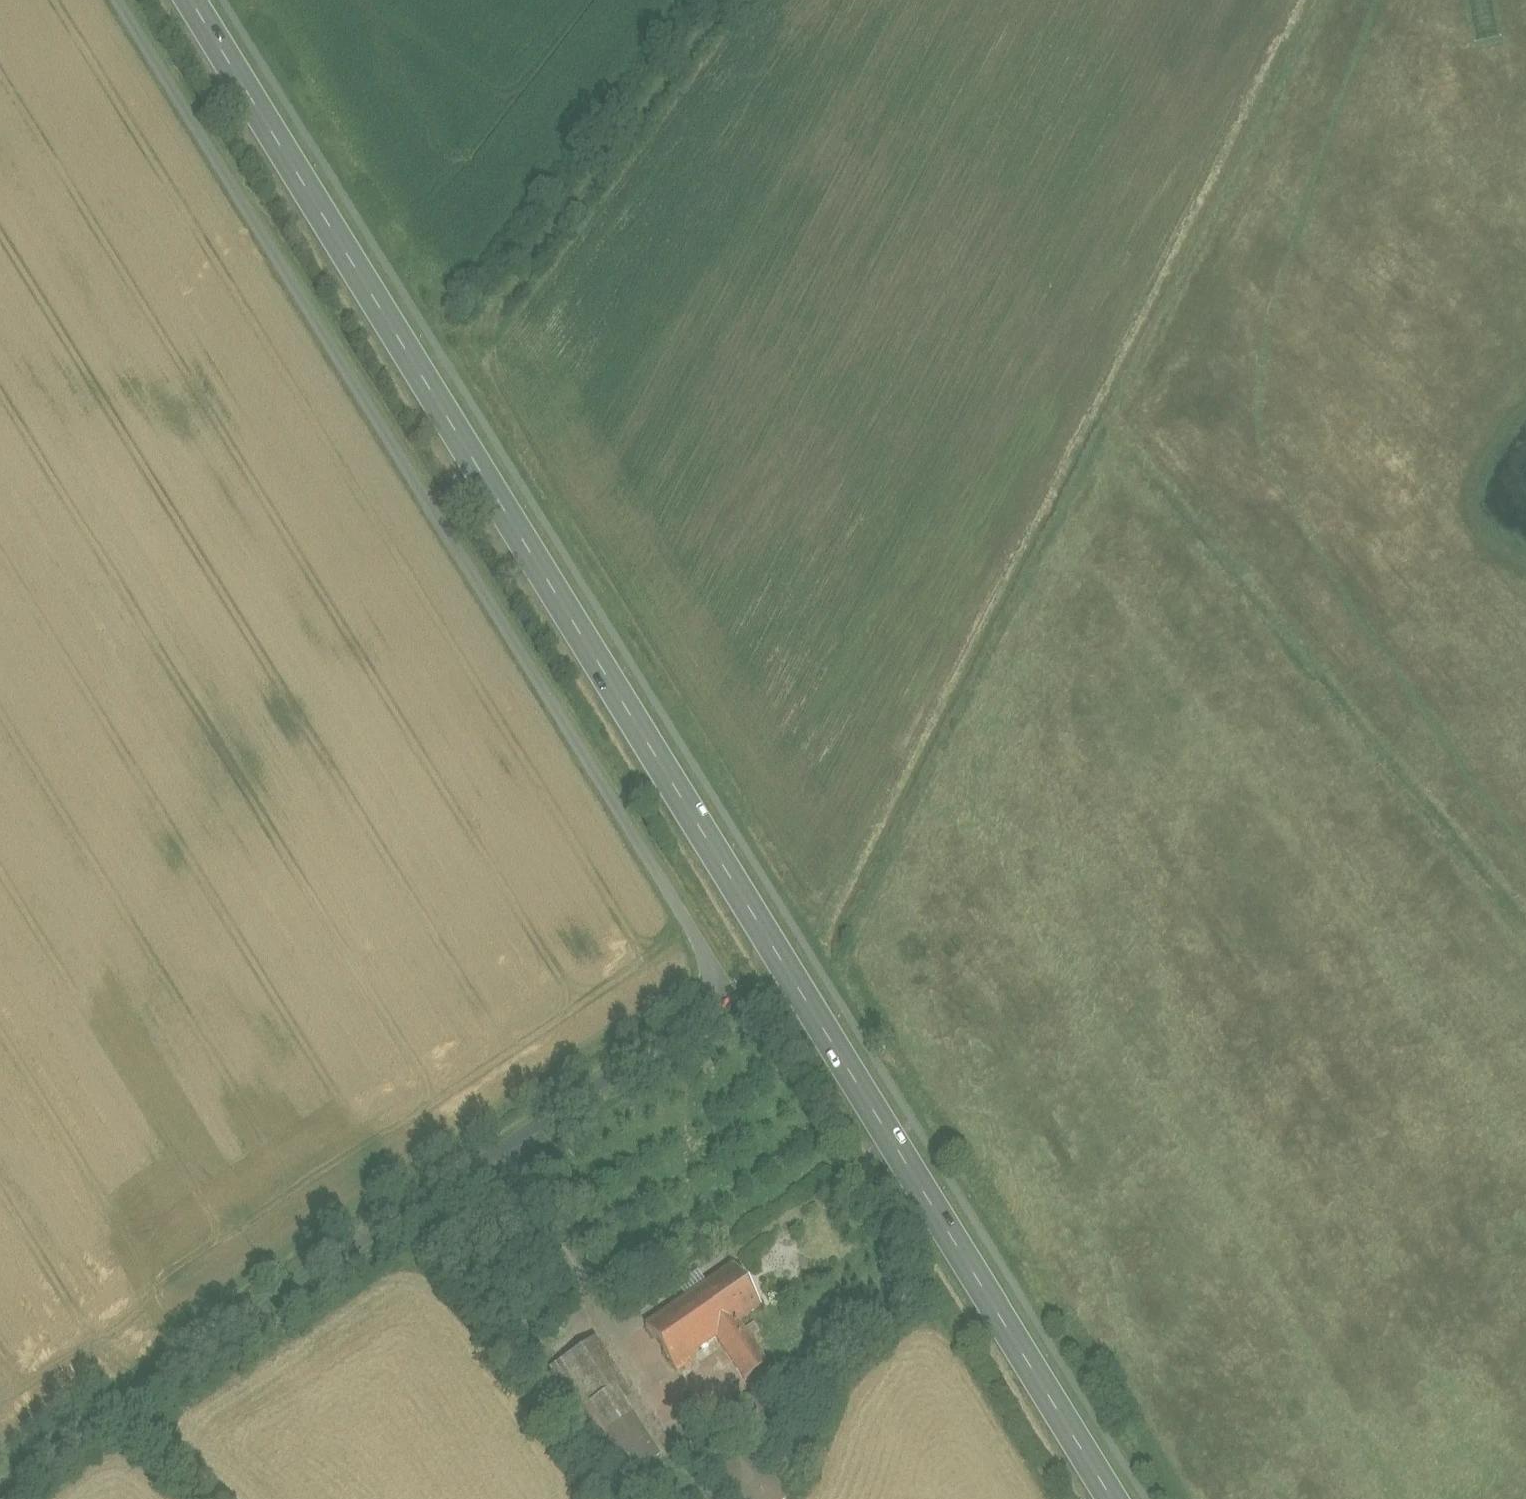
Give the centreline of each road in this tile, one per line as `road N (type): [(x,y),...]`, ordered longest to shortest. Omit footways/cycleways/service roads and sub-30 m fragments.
road 1 (residential): [(0,1484),(690,1041),(713,1011),(708,958),(696,931),(116,0)]
road 2 (primary): [(191,0),(1112,1498)]

